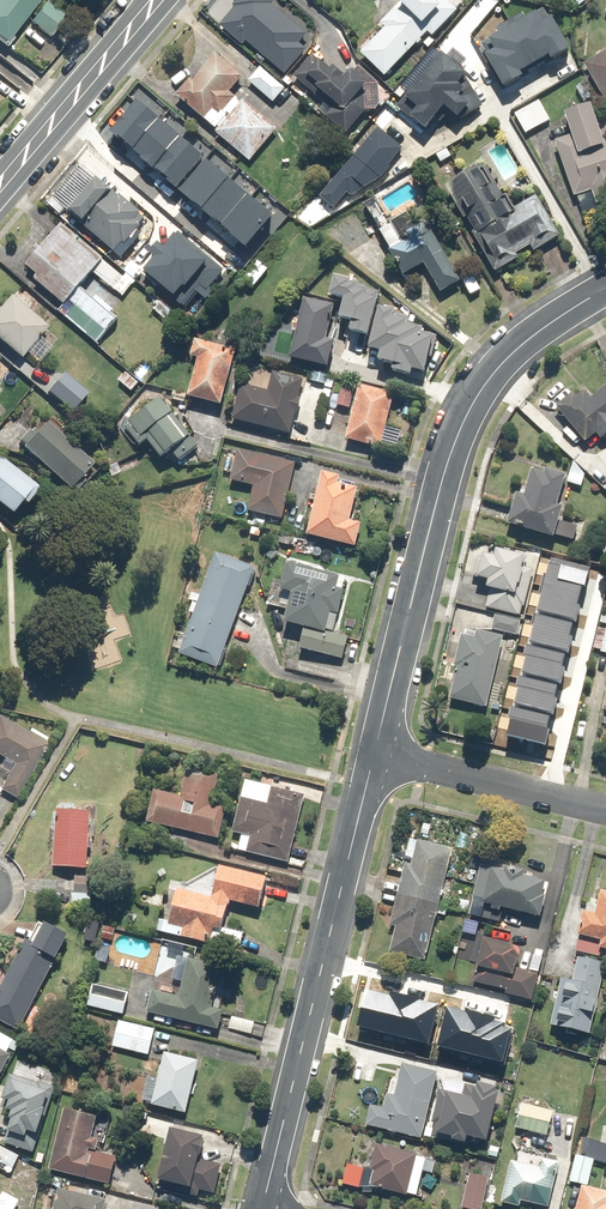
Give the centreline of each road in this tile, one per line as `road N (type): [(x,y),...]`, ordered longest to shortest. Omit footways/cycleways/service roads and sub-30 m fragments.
road 1 (residential): [(375,751),(444,472),(467,413),(523,344),(605,288)]
road 2 (residential): [(263,1208),(375,751)]
road 3 (secondary): [(0,184),(155,0)]
road 4 (residential): [(375,751),(605,809)]

